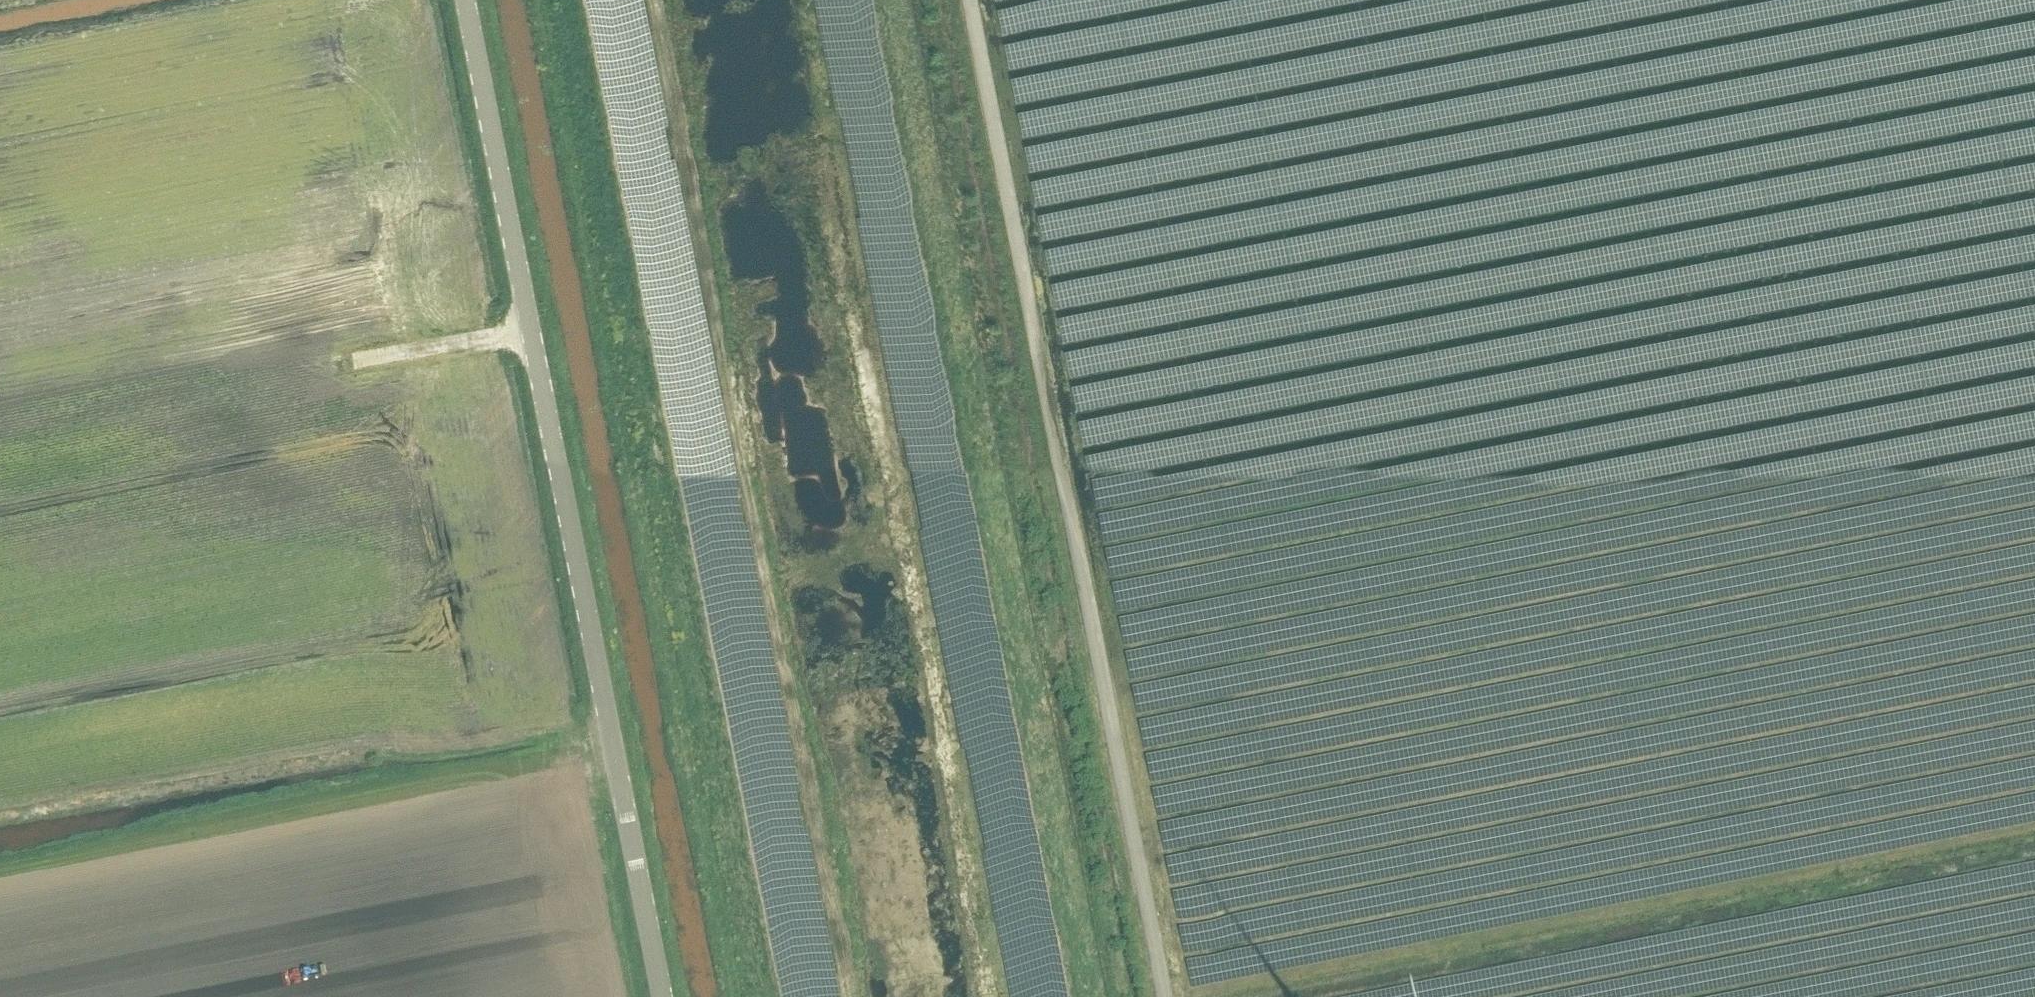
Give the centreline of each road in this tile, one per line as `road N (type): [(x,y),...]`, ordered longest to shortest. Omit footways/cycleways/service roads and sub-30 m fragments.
road 1 (unclassified): [(661,996),(466,0)]

